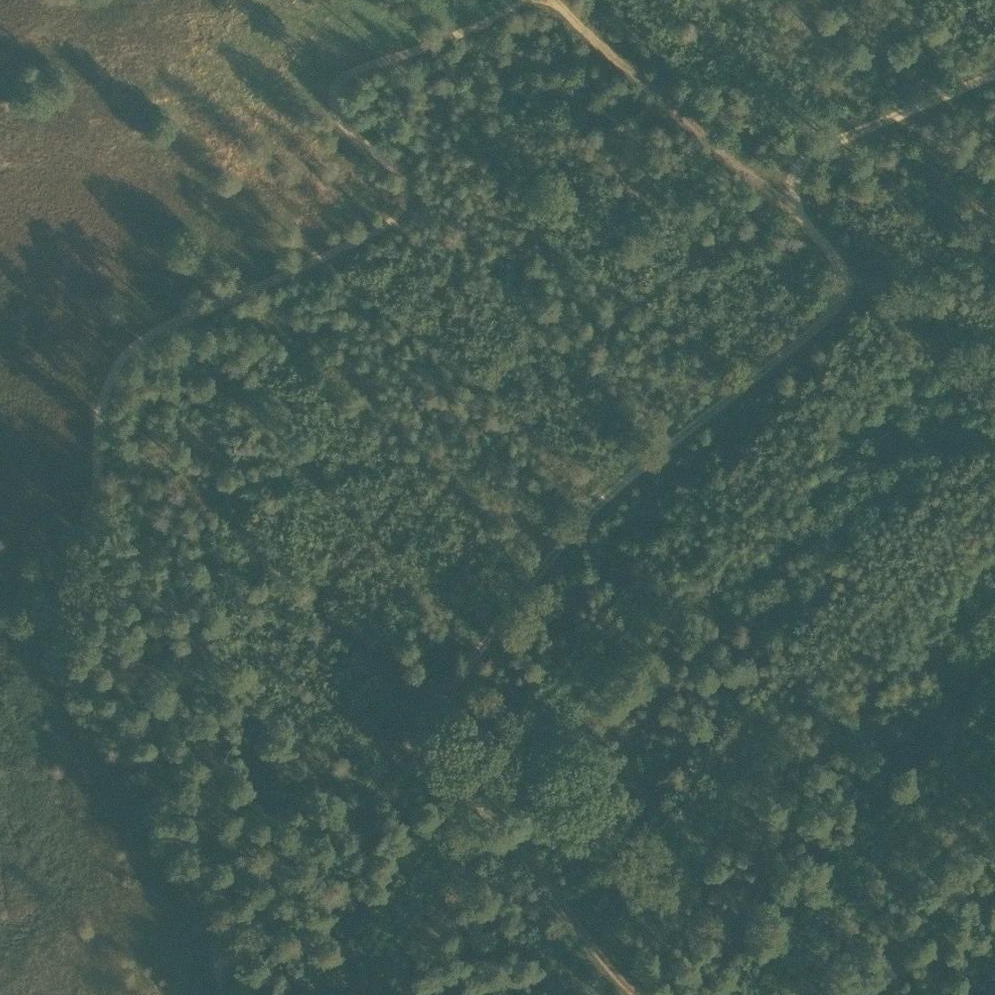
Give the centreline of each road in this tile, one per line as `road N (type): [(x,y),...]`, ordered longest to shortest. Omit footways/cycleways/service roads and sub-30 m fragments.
road 1 (track): [(0,621),(53,619),(89,584),(98,562),(101,400),(120,358),(146,336),(396,217),(405,197),(401,177),(338,119),(339,80),(527,0)]
road 2 (track): [(434,715),(594,508),(871,287)]
road 3 (track): [(636,994),(452,766),(434,715)]
road 4 (track): [(554,0),(768,191)]
road 5 (track): [(434,715),(268,937)]
road 6 (track): [(768,191),(815,151),(994,74)]
road 7 (track): [(871,287),(994,398)]
road 8 (track): [(871,287),(768,191)]

